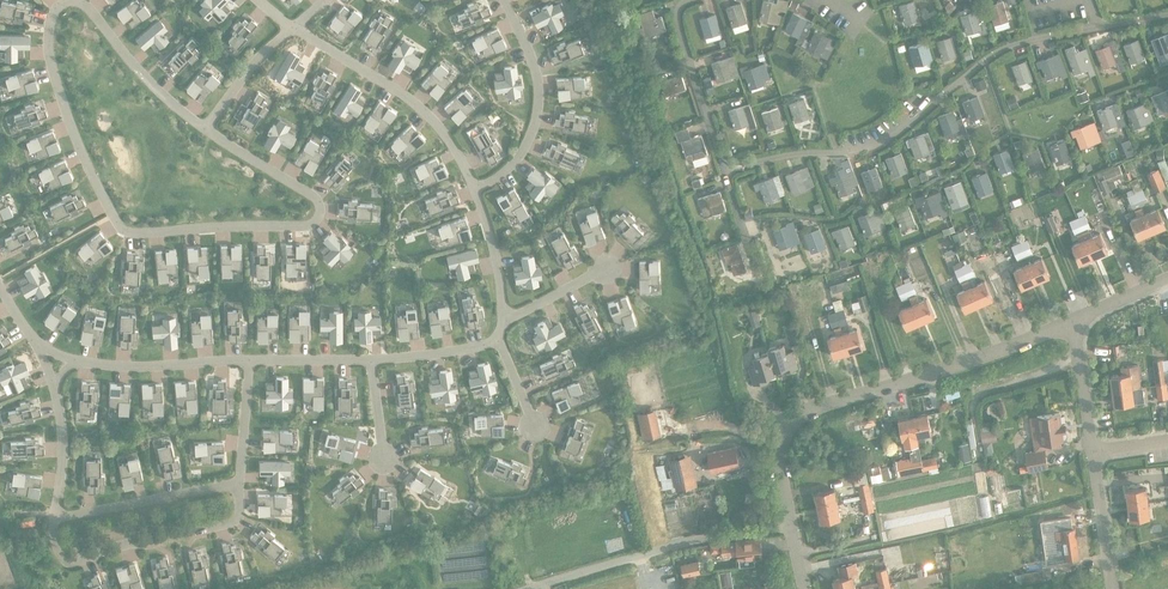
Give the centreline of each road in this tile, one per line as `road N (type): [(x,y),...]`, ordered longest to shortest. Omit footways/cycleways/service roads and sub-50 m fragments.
road 1 (unclassified): [(790,525),(783,445),(827,405),(1072,323)]
road 2 (unclassified): [(530,588),(697,539),(790,525)]
road 3 (residential): [(1111,588),(1092,451)]
road 4 (residential): [(1092,451),(1072,323)]

